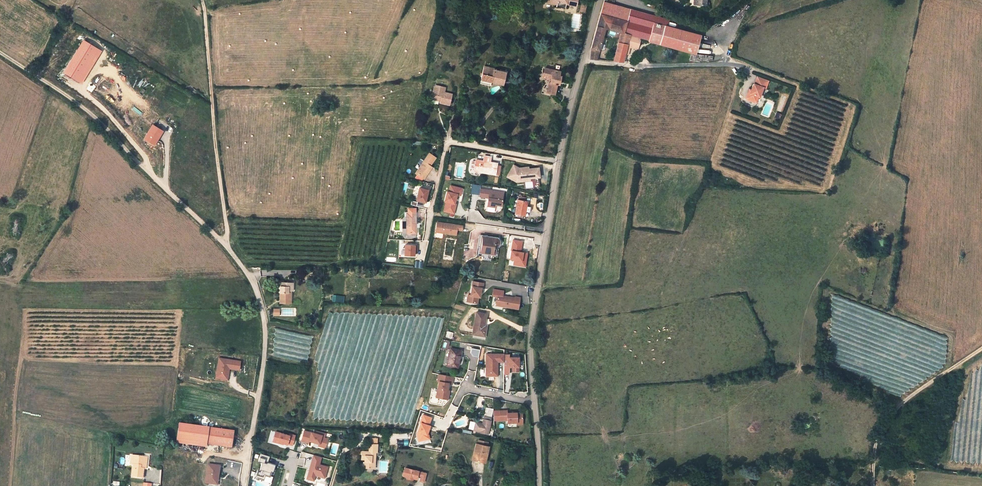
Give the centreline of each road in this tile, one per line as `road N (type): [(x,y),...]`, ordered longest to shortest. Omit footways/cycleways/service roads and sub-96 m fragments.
road 1 (track): [(0,53),(99,120),(225,244)]
road 2 (residential): [(225,244),(255,288),(266,335),(244,485)]
road 3 (track): [(200,0),(225,244)]
road 4 (tertiary): [(534,403),(531,332),(560,161)]
road 5 (track): [(981,352),(901,407),(874,452),(874,485)]
road 6 (tertiary): [(560,161),(599,0)]

